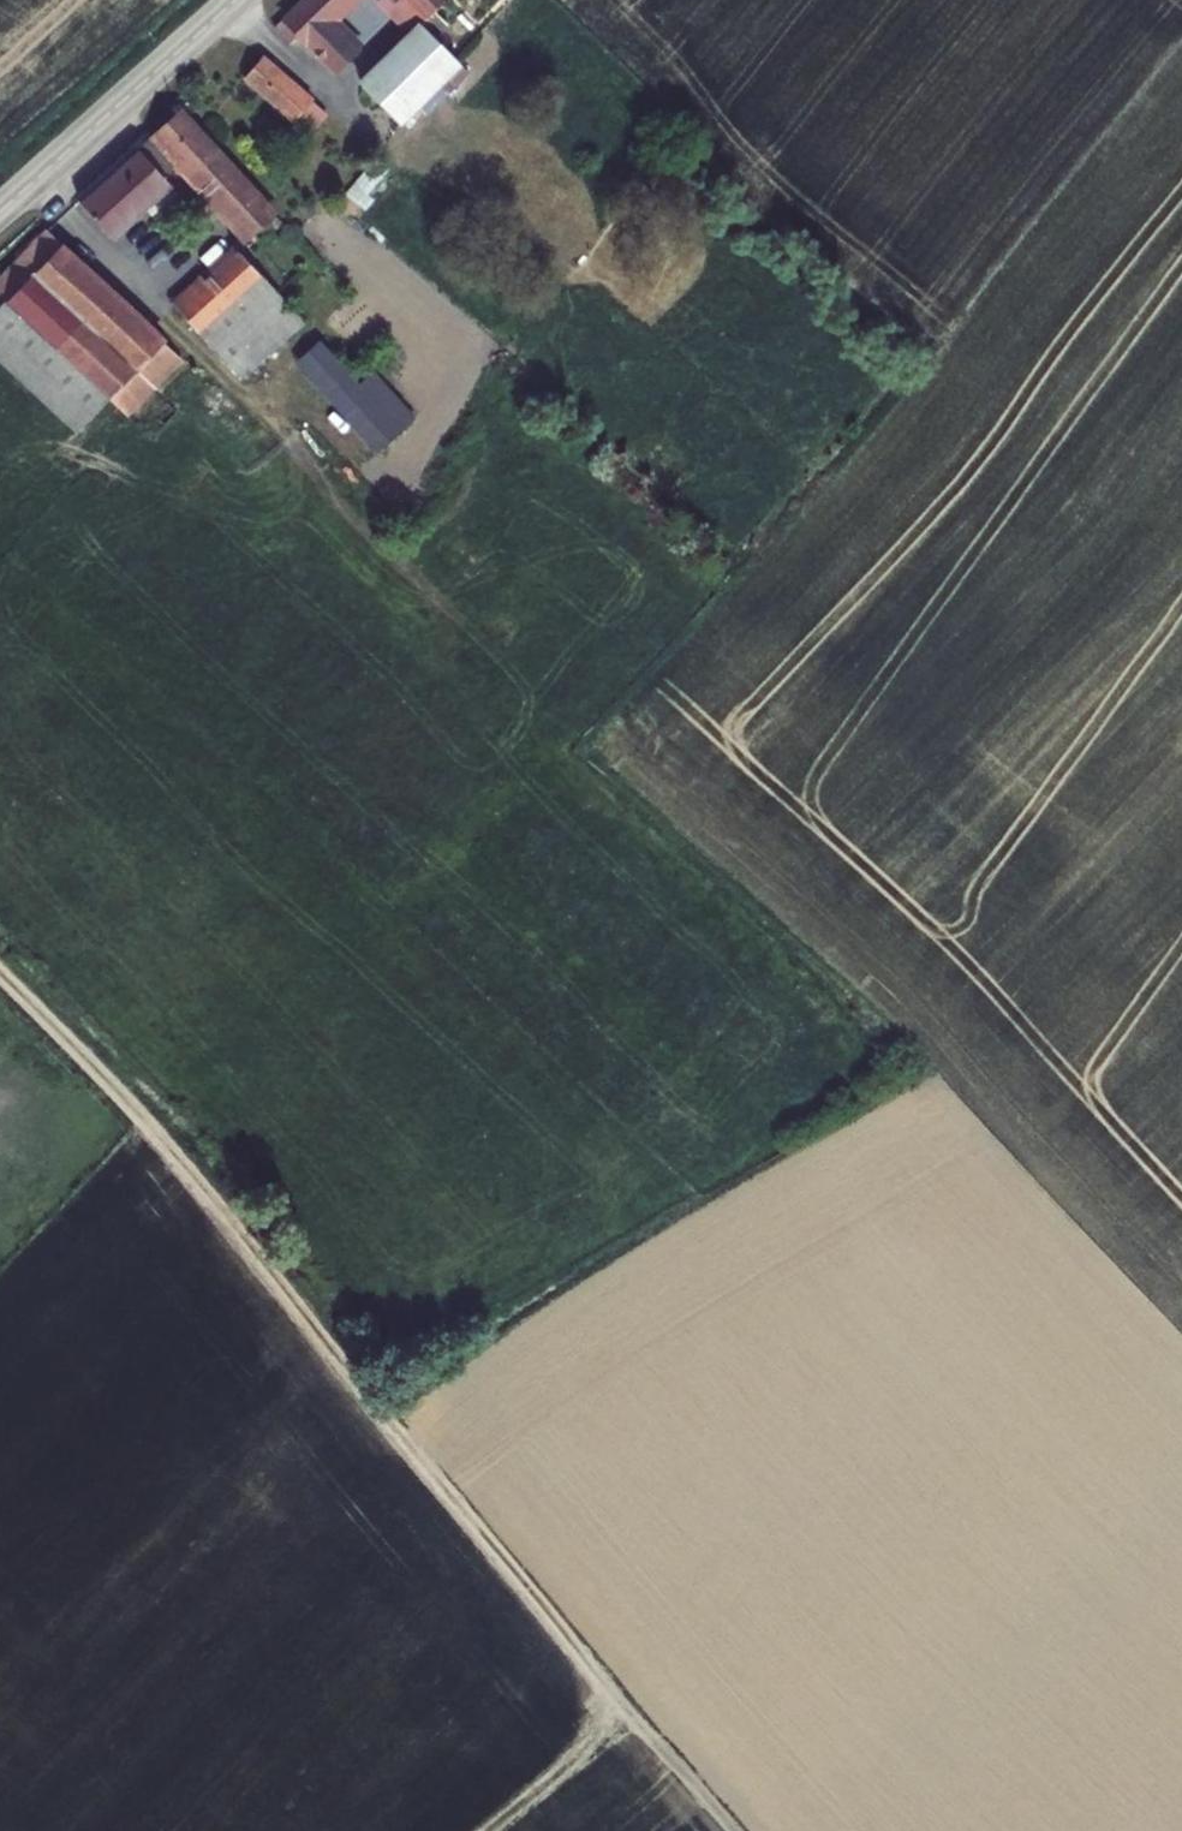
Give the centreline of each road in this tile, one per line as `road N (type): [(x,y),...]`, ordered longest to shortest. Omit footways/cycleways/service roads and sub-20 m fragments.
road 1 (track): [(0,967),(148,1122),(562,1635),(600,1724),(575,1756),(487,1830)]
road 2 (tertiary): [(0,206),(232,0)]

